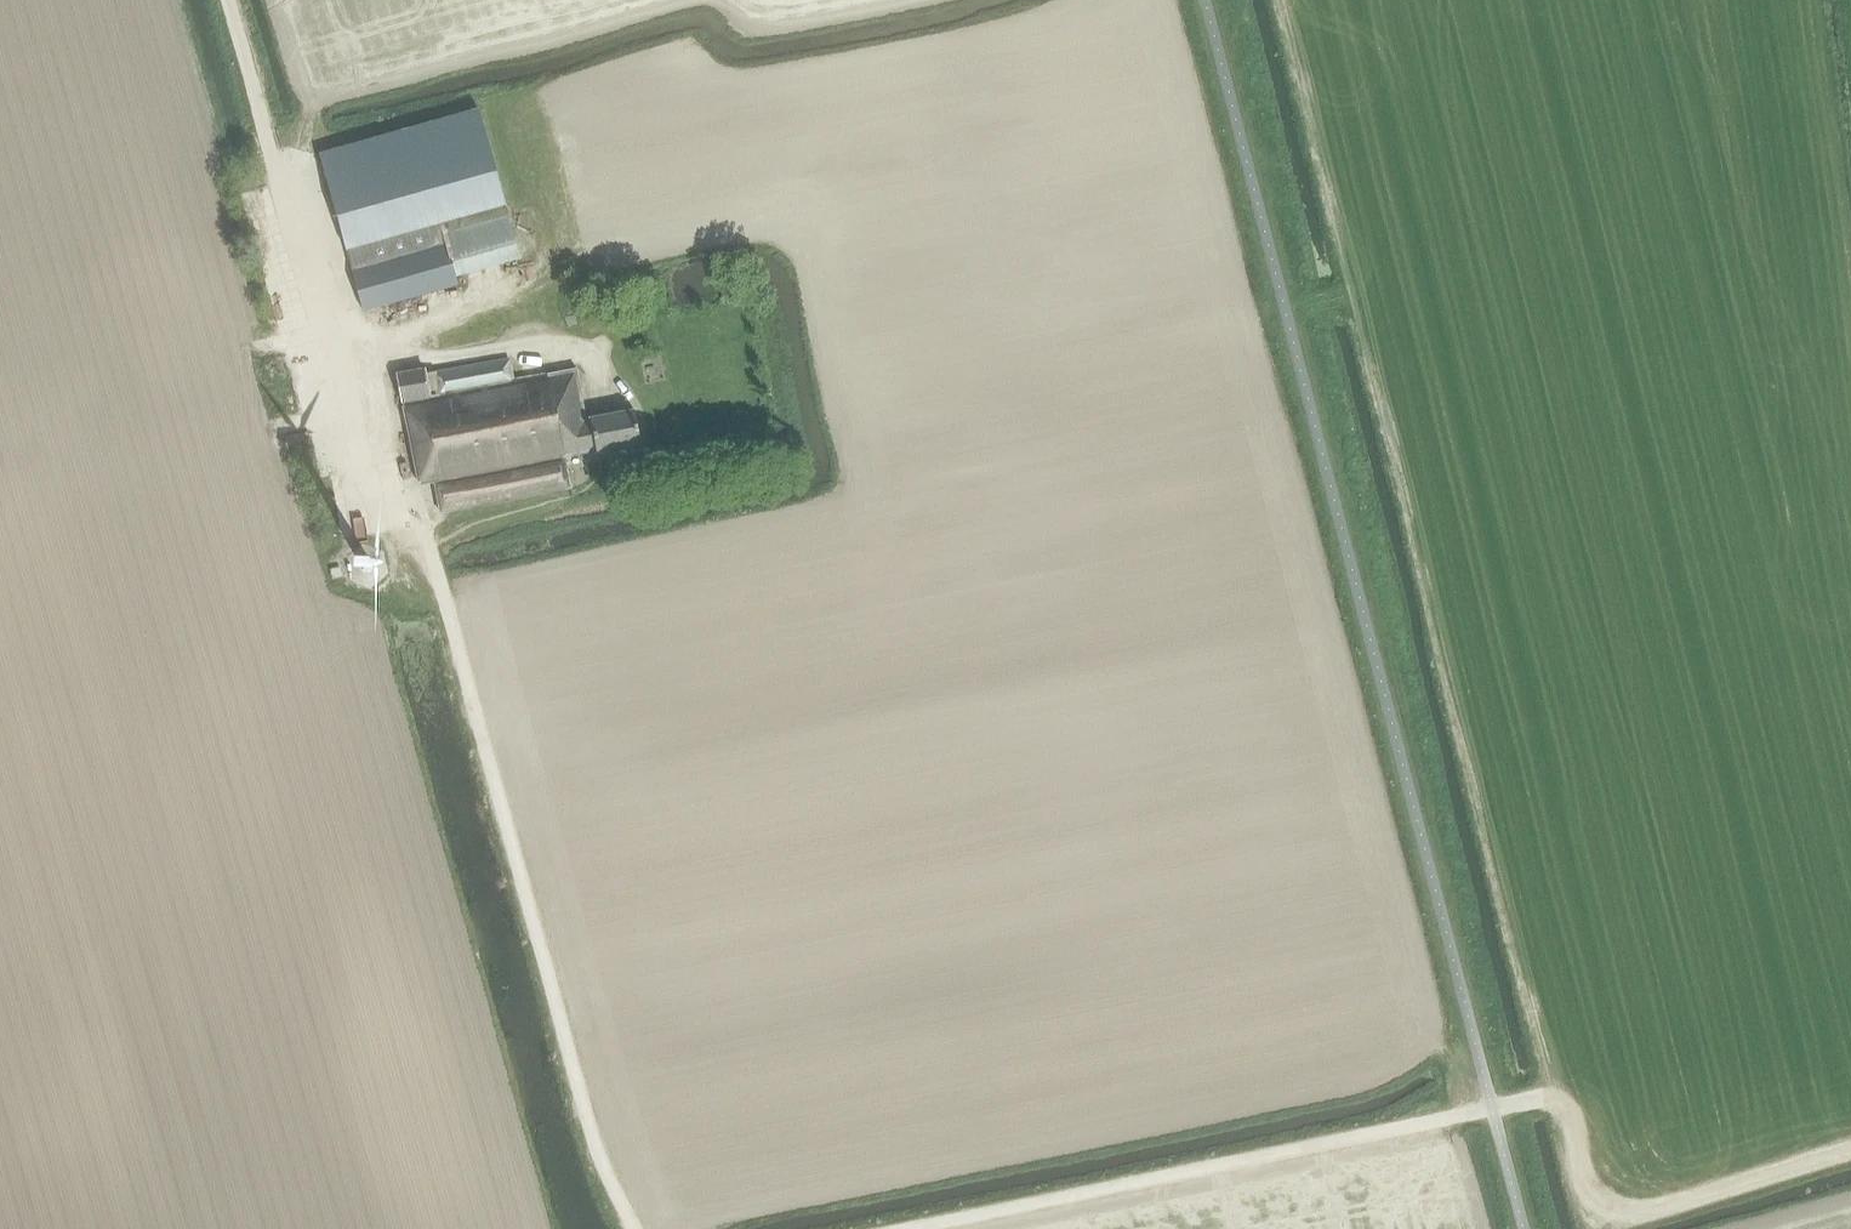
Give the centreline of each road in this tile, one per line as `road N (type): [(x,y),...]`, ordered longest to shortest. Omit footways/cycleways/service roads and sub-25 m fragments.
road 1 (track): [(319,331),(375,499),(396,521),(426,531),(598,1151),(634,1228)]
road 2 (track): [(909,1228),(1549,1098)]
road 3 (track): [(1850,1155),(1603,1227),(1582,1210),(1566,1133),(1549,1098)]

